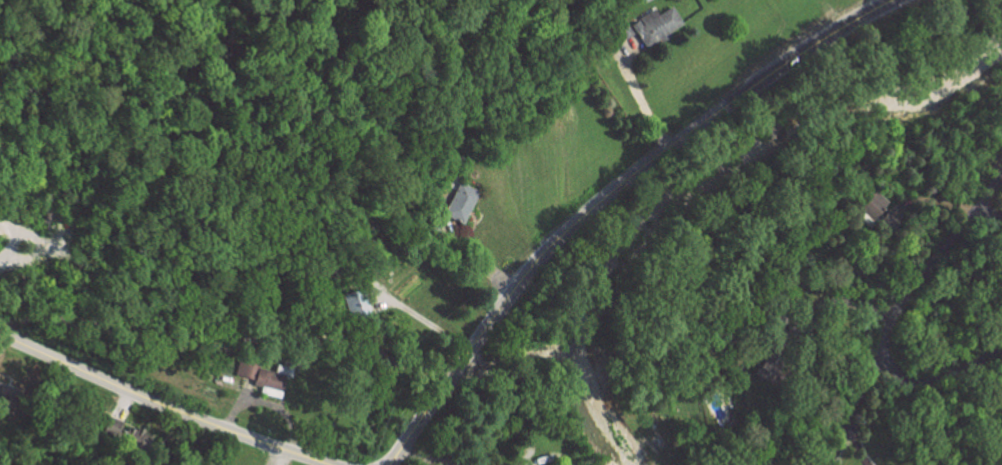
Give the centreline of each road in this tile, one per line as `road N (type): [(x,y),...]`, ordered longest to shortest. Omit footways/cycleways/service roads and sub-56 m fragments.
road 1 (tertiary): [(878,0),(615,189),(543,252),(390,464)]
road 2 (tertiary): [(0,335),(238,436),(333,464)]
road 3 (residential): [(1001,171),(901,297),(883,351),(905,378),(928,383),(1001,350)]

